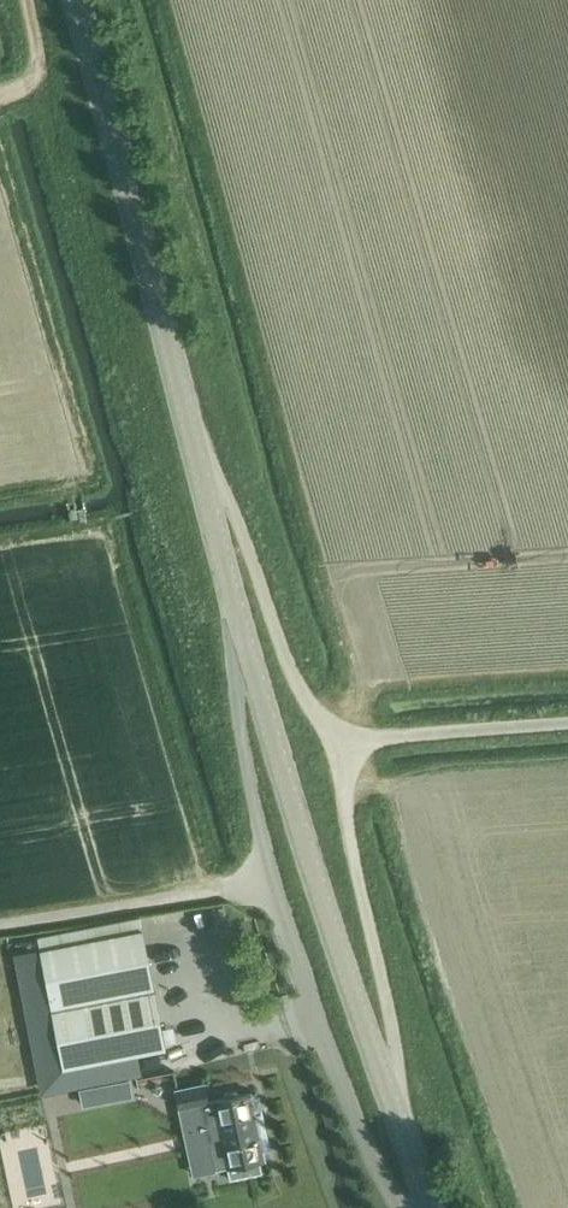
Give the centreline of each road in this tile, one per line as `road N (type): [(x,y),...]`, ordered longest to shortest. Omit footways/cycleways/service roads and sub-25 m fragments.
road 1 (tertiary): [(434,1207),(296,817),(77,0)]
road 2 (track): [(405,1137),(395,1036),(333,741),(297,681),(182,398)]
road 3 (track): [(39,79),(143,392),(201,471)]
road 4 (track): [(88,478),(0,182)]
road 5 (track): [(269,883),(0,925)]
road 6 (track): [(333,741),(567,724)]
road 7 (track): [(28,0),(39,79),(0,92)]

